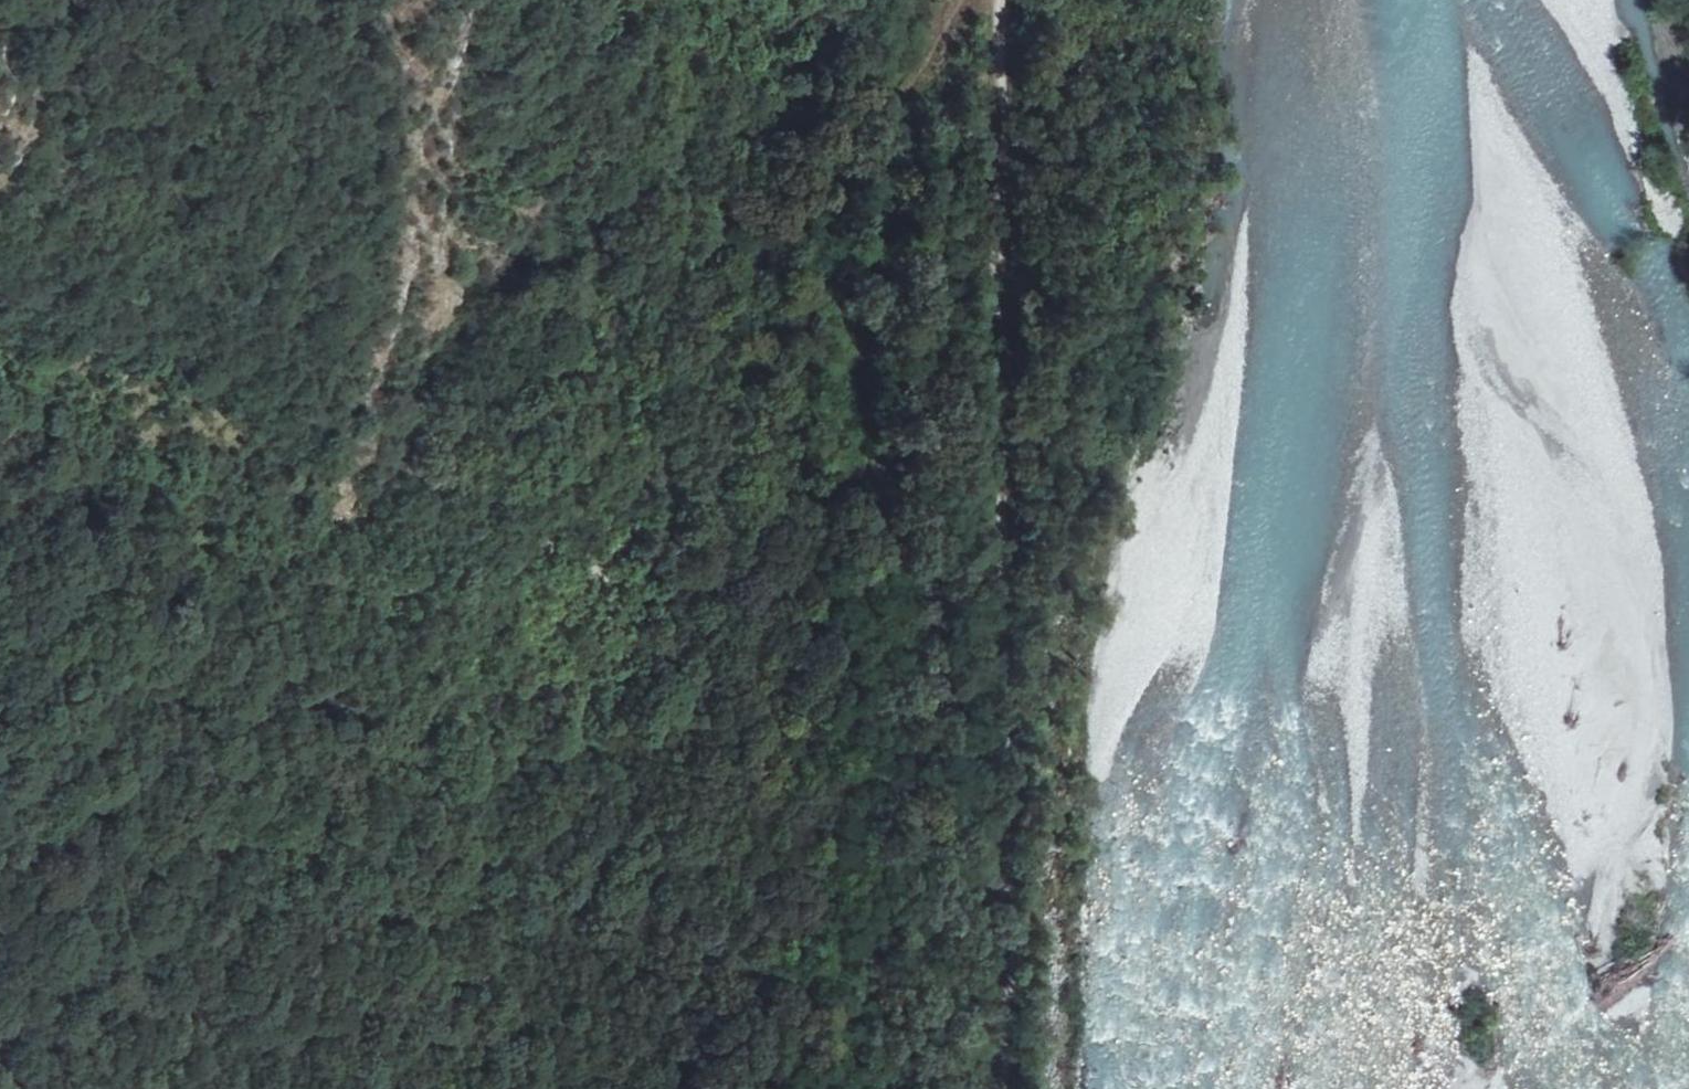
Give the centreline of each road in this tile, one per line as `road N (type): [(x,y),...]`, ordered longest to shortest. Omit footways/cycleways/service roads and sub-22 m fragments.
road 1 (track): [(997,0),(992,615),(1018,1014),(1006,1088)]
road 2 (track): [(954,0),(883,130),(868,204),(860,428),(850,478),(830,494),(809,495),(793,477),(775,354),(777,241),(801,0)]

